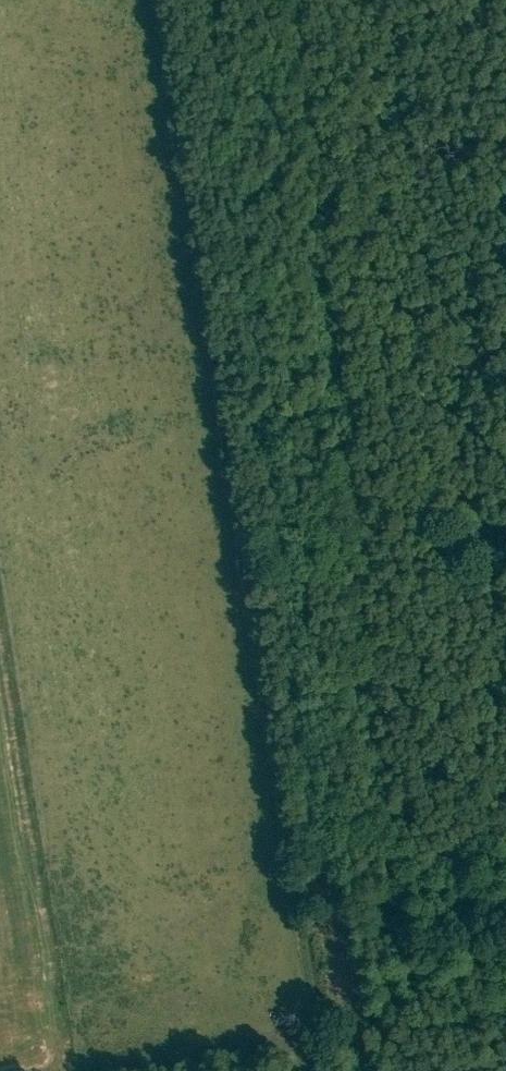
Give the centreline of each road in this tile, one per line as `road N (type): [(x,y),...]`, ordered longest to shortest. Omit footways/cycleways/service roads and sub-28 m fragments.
road 1 (unclassified): [(383,1070),(505,1055)]

